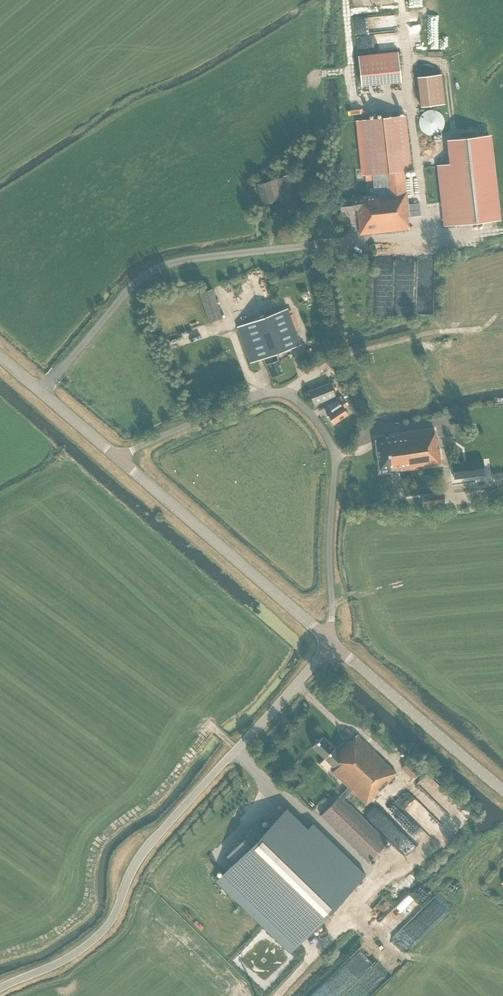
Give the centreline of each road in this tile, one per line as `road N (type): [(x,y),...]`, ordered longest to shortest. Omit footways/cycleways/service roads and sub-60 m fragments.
road 1 (unclassified): [(0,989),(69,959),(103,933),(145,852),(331,645)]
road 2 (residential): [(331,645),(335,463),(310,414),(286,394),(262,395),(138,448)]
road 3 (unclassified): [(41,393),(148,272),(205,257),(319,246)]
road 4 (secondary): [(331,645),(118,457)]
road 5 (secondary): [(502,790),(331,645)]

